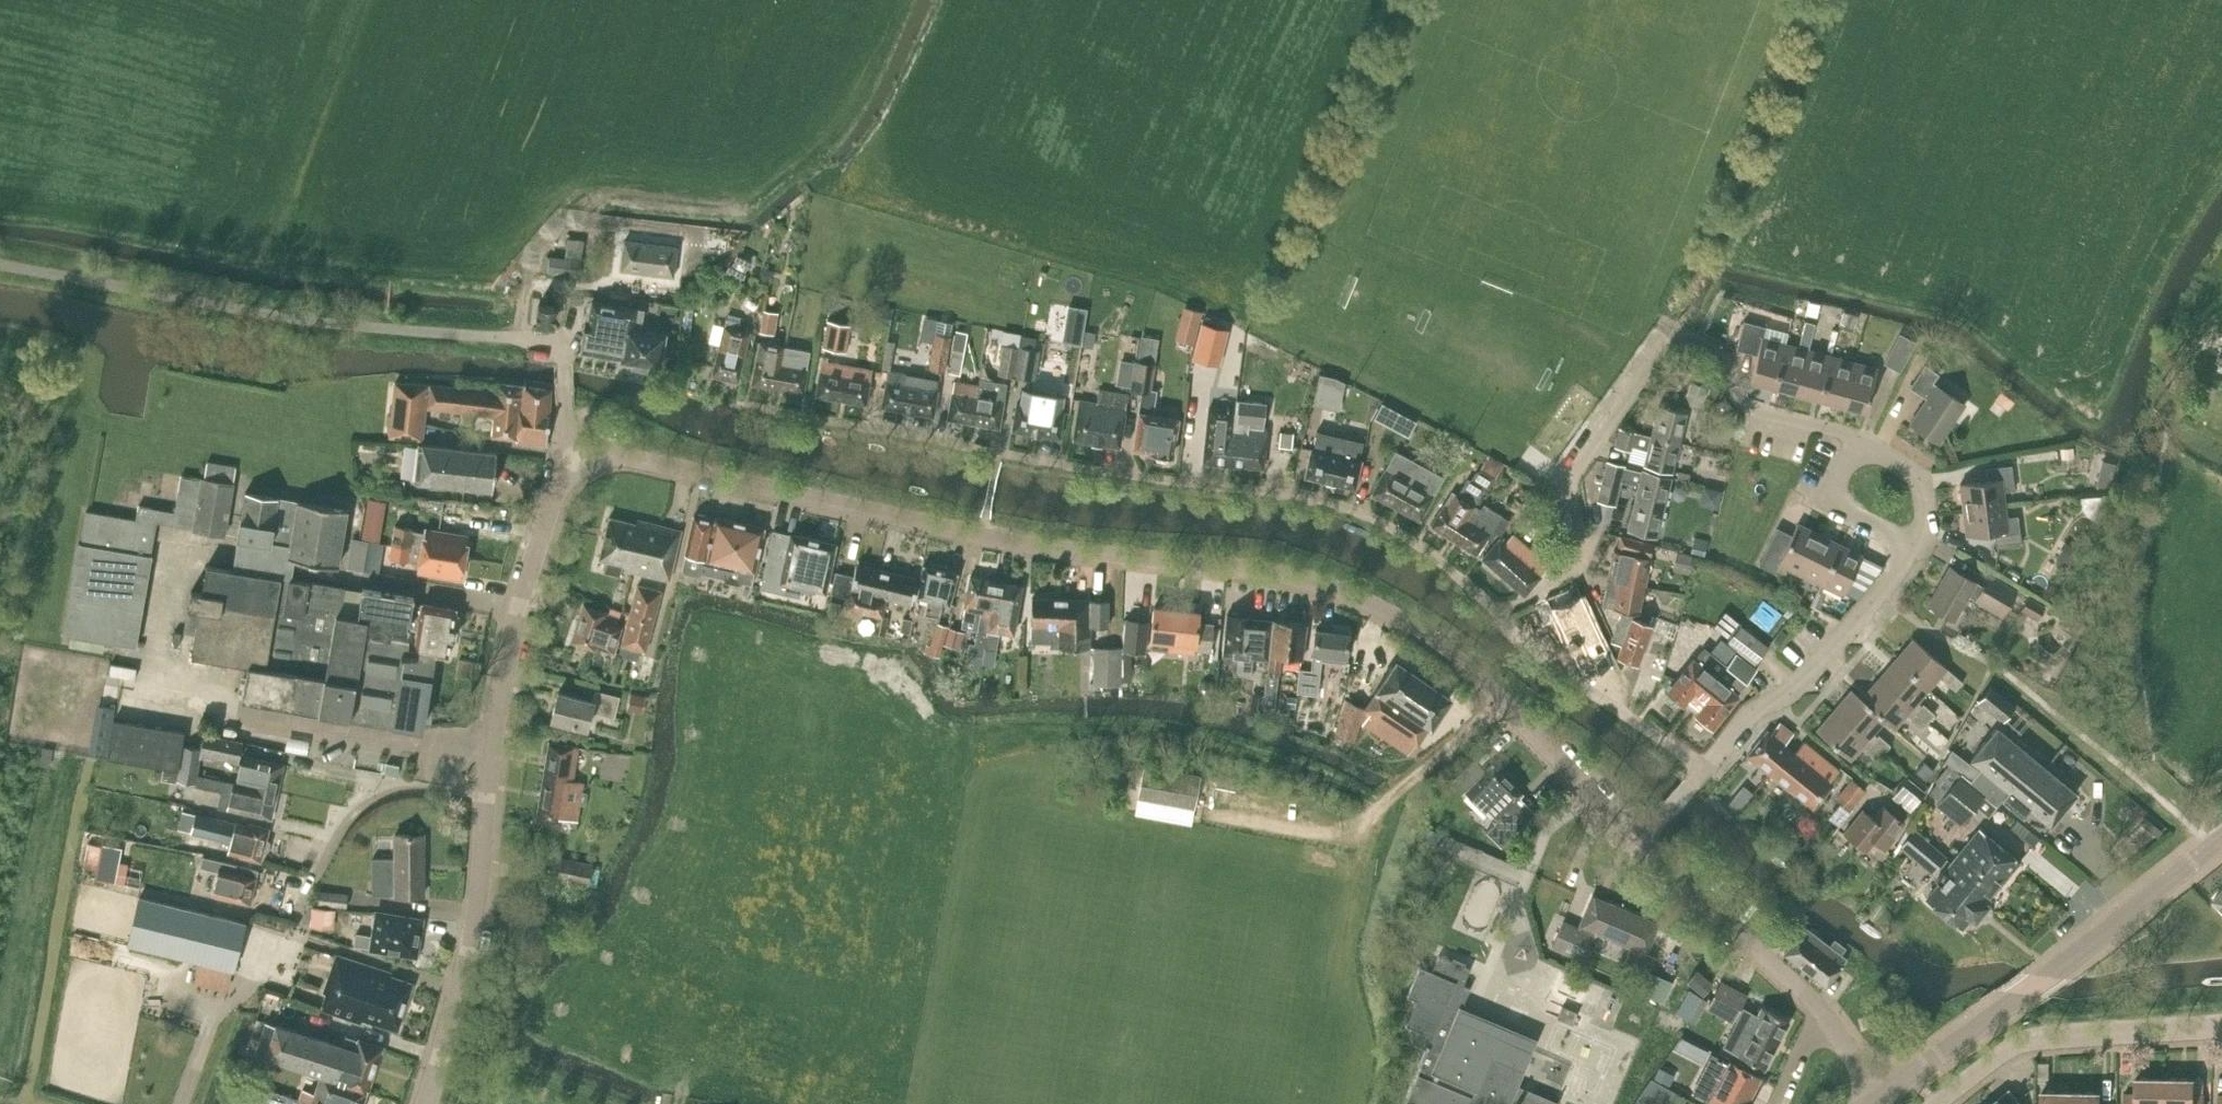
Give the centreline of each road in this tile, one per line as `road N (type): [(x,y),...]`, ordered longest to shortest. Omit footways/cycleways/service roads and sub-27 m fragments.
road 1 (residential): [(742,404),(1345,506),(1414,541),(1564,676),(1704,767)]
road 2 (residential): [(571,459),(622,456),(1042,547),(1306,579),(1429,636),(1503,701)]
road 3 (residential): [(426,1103),(476,913),(490,758),(510,645),(571,459)]
road 4 (secondary): [(1881,1095),(2221,836)]
road 5 (residential): [(1704,767),(1754,709),(1795,687),(1914,548)]
road 6 (unclassified): [(1936,1103),(2027,1041),(2221,1026)]
road 7 (residential): [(1825,1017),(1638,840)]
road 8 (residential): [(1859,436),(1749,406),(1720,354),(1678,330)]
road 9 (residential): [(1638,840),(1503,701)]
road 10 (residential): [(1678,330),(1568,485)]
road 11 (residential): [(1859,436),(1827,502),(1914,548)]
road 12 (residential): [(1914,548),(1926,519),(1920,476),(1859,436)]
road 13 (residential): [(531,338),(562,348),(571,459)]

